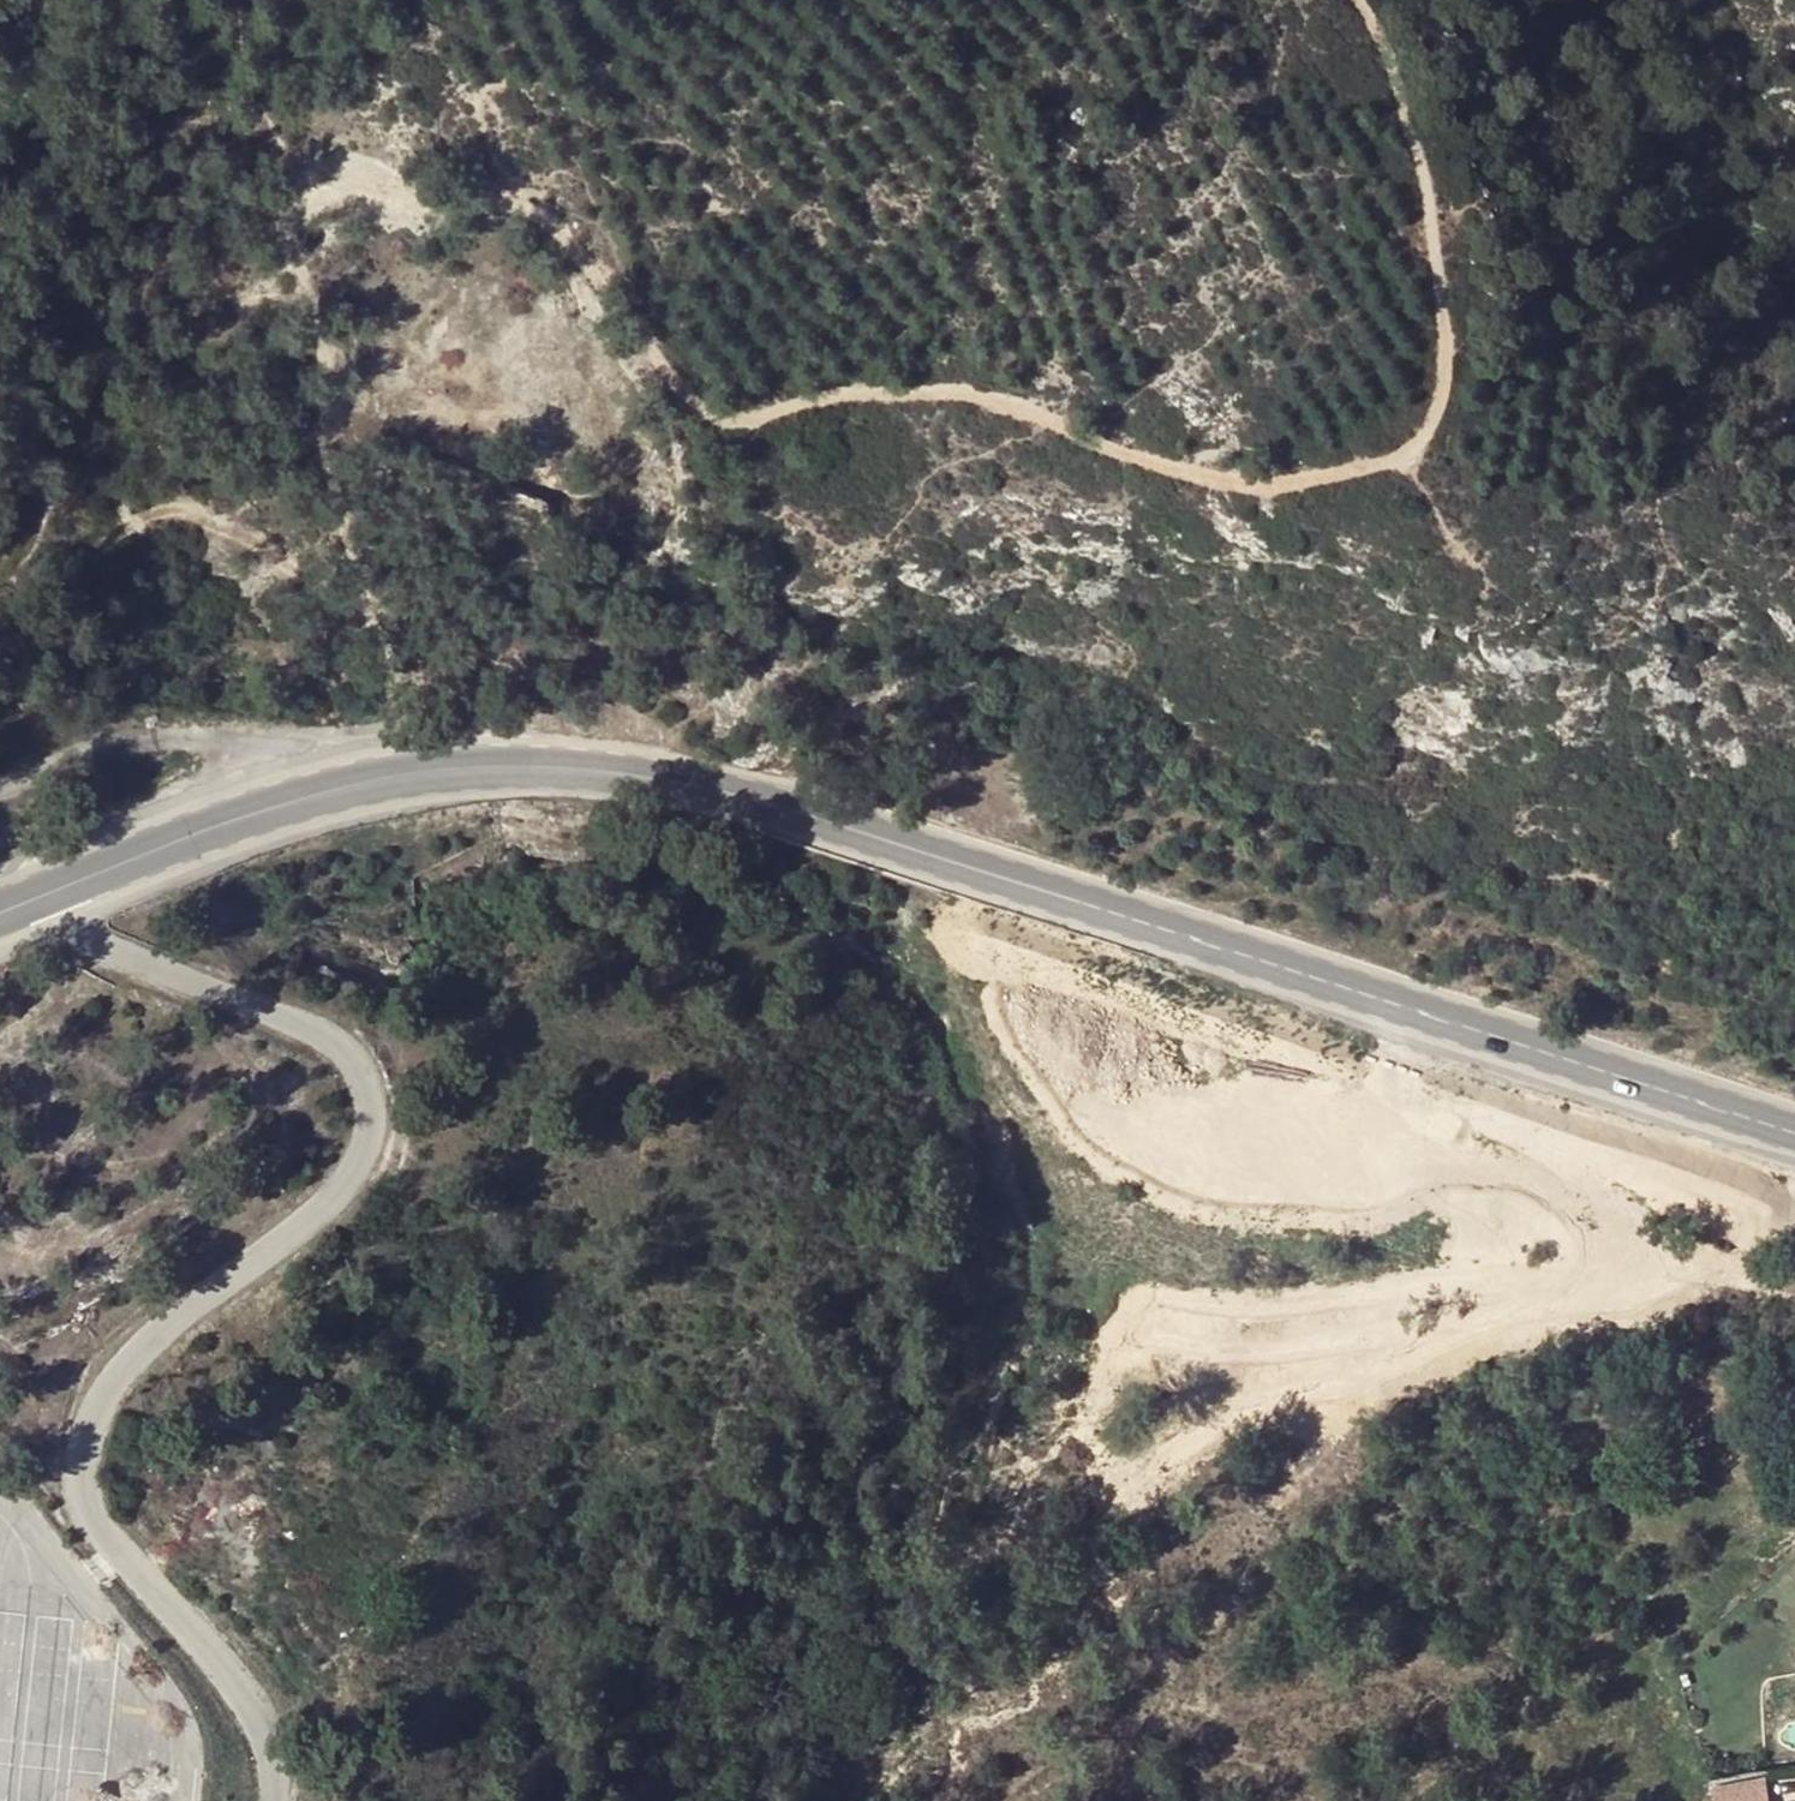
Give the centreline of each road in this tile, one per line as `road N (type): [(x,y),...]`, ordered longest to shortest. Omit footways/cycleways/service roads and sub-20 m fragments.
road 1 (track): [(1361,0),(1389,47),(1435,347),(1427,384),(1393,450),(1320,477),(1191,488),(977,384),(901,410),(821,418),(744,439),(680,392),(592,254),(552,210),(495,187),(397,197),(369,168),(350,165),(277,194),(268,210),(269,248),(301,314),(320,388),(315,406),(280,427)]
road 2 (primary): [(0,913),(288,807),(429,777),(676,782),(907,845),(1794,1124)]

